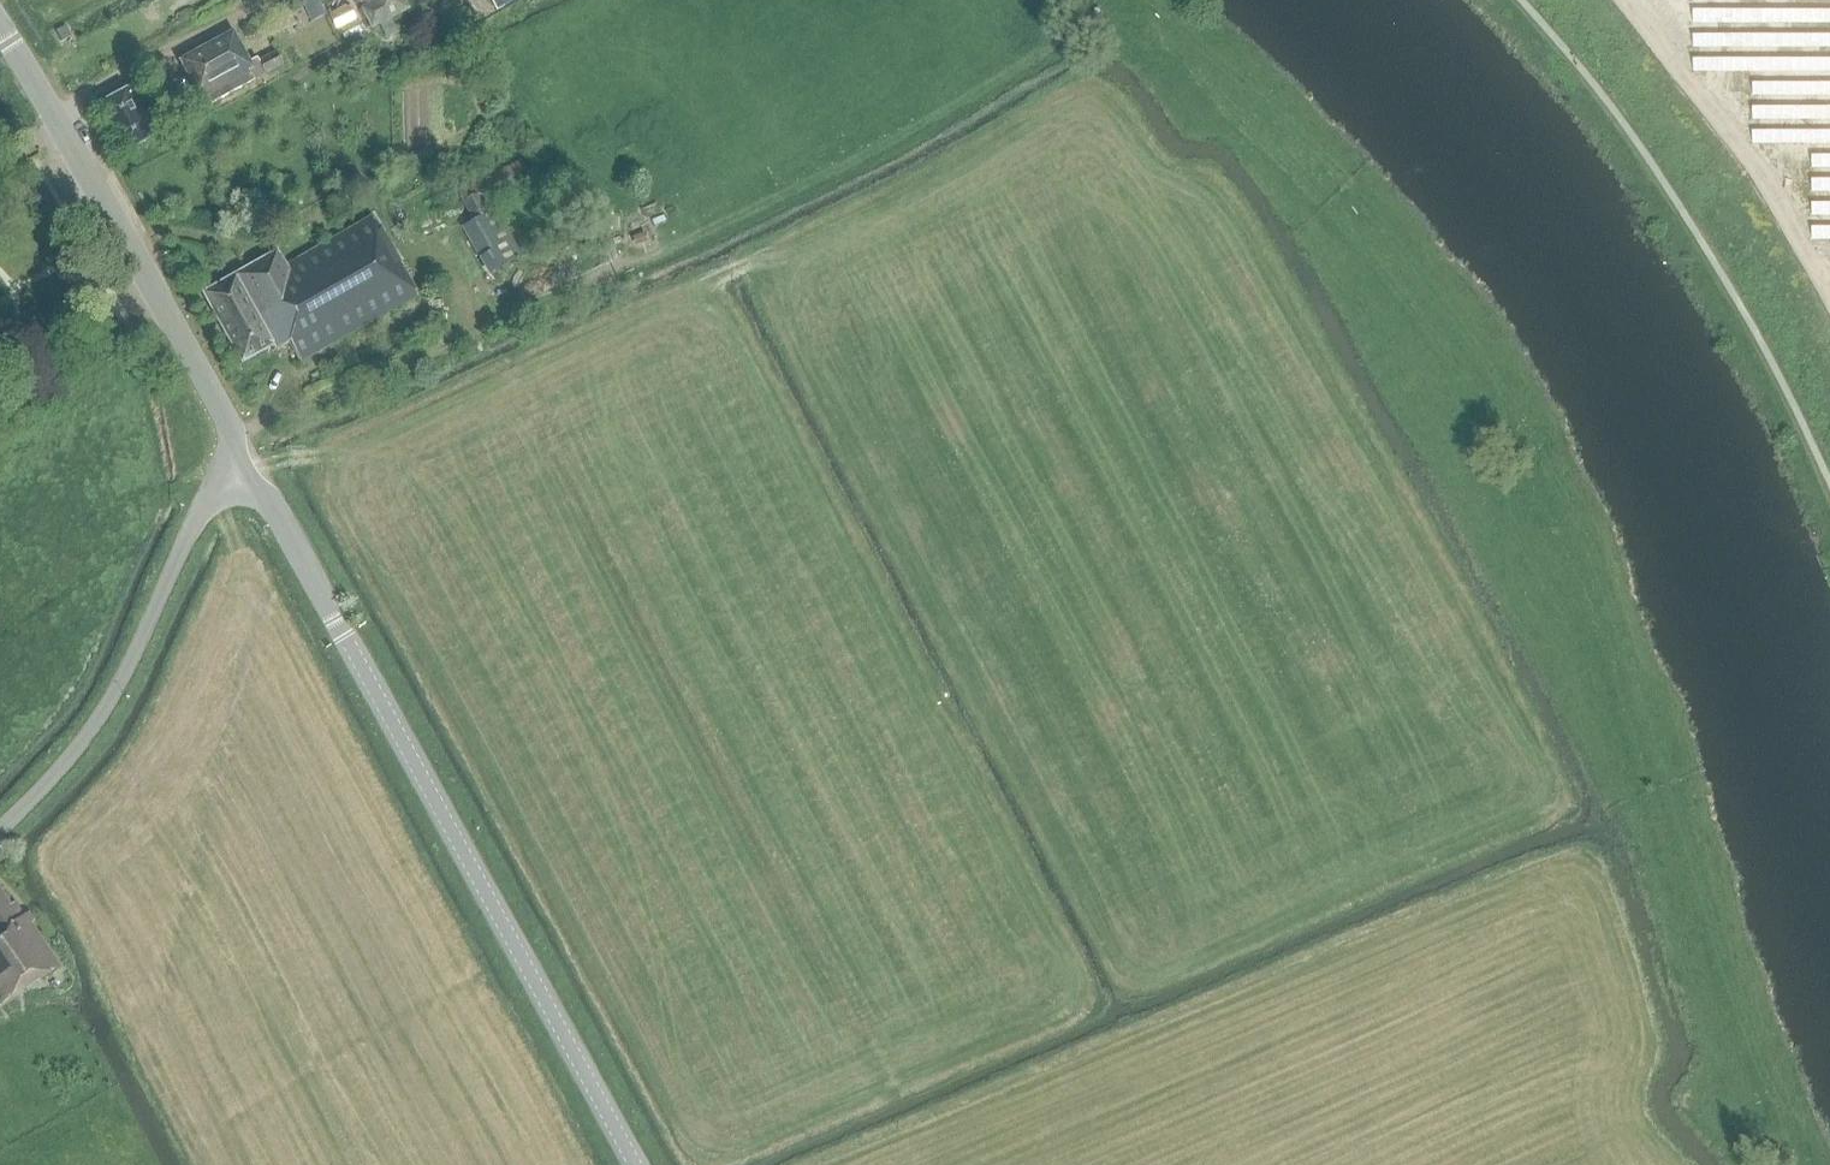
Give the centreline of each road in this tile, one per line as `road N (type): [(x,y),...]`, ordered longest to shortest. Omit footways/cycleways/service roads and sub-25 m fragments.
road 1 (tertiary): [(636,1164),(282,524),(238,474)]
road 2 (tertiary): [(238,474),(226,420),(0,29)]
road 3 (unclassified): [(0,829),(108,707),(195,522),(238,474)]

